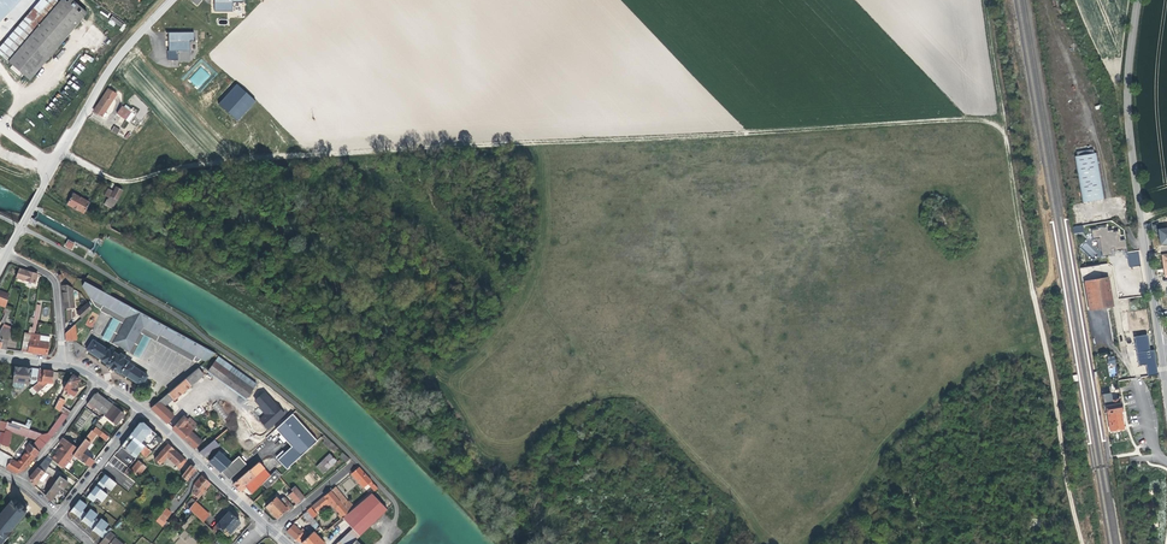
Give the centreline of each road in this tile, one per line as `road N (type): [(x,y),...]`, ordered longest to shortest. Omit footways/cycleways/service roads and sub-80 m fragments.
road 1 (track): [(1004,129),(978,118),(302,156),(133,181),(105,174)]
road 2 (track): [(1081,543),(1004,129),(990,0)]
road 3 (tertiary): [(1160,343),(1128,124),(1138,0)]
road 4 (residential): [(56,163),(108,75),(174,0)]
road 5 (tertiary): [(144,409),(269,525)]
road 6 (residential): [(66,365),(58,283),(9,251)]
road 7 (residential): [(62,514),(144,409)]
road 8 (residential): [(20,480),(103,382)]

